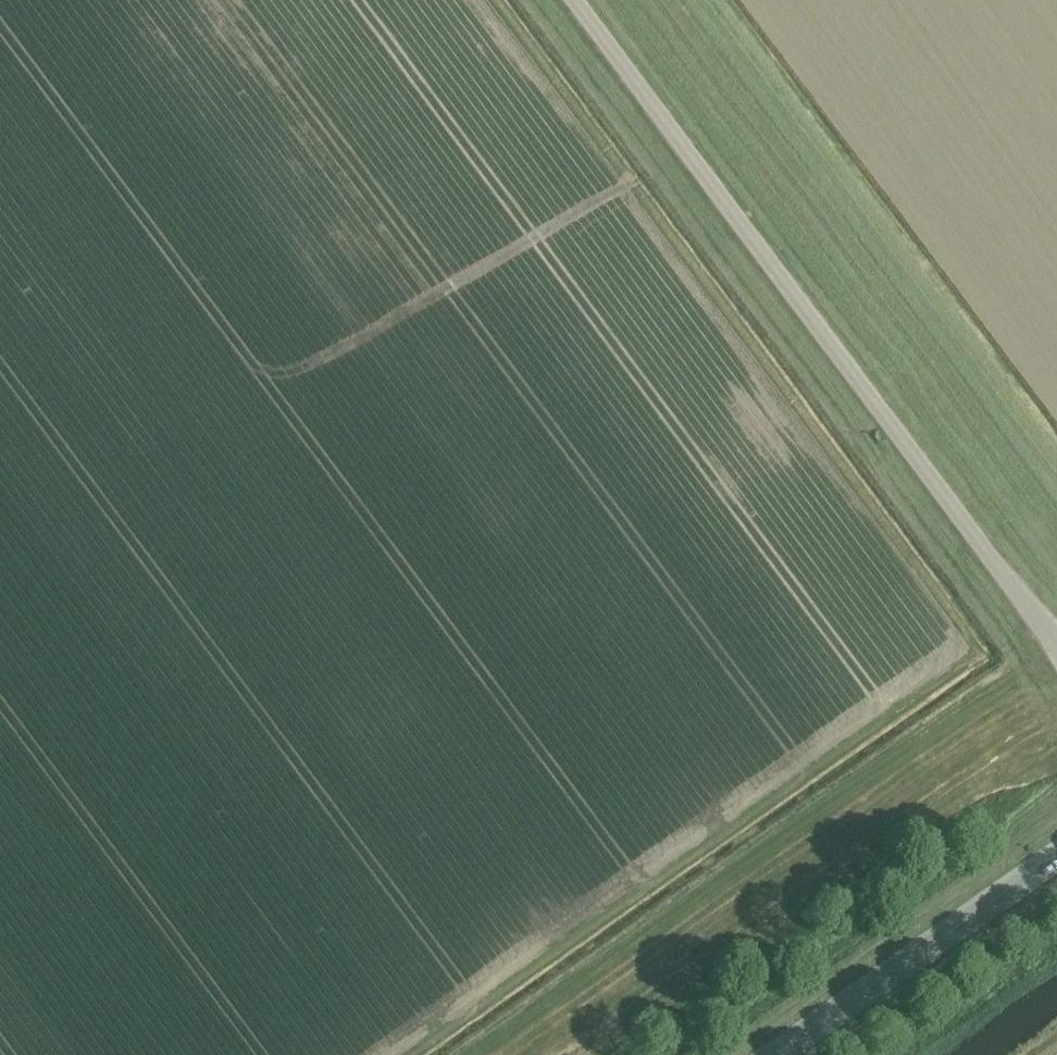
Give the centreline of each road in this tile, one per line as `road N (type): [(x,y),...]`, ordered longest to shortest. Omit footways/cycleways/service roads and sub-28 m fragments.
road 1 (unclassified): [(1056,646),(577,0)]
road 2 (unclassified): [(776,1054),(1056,858)]

